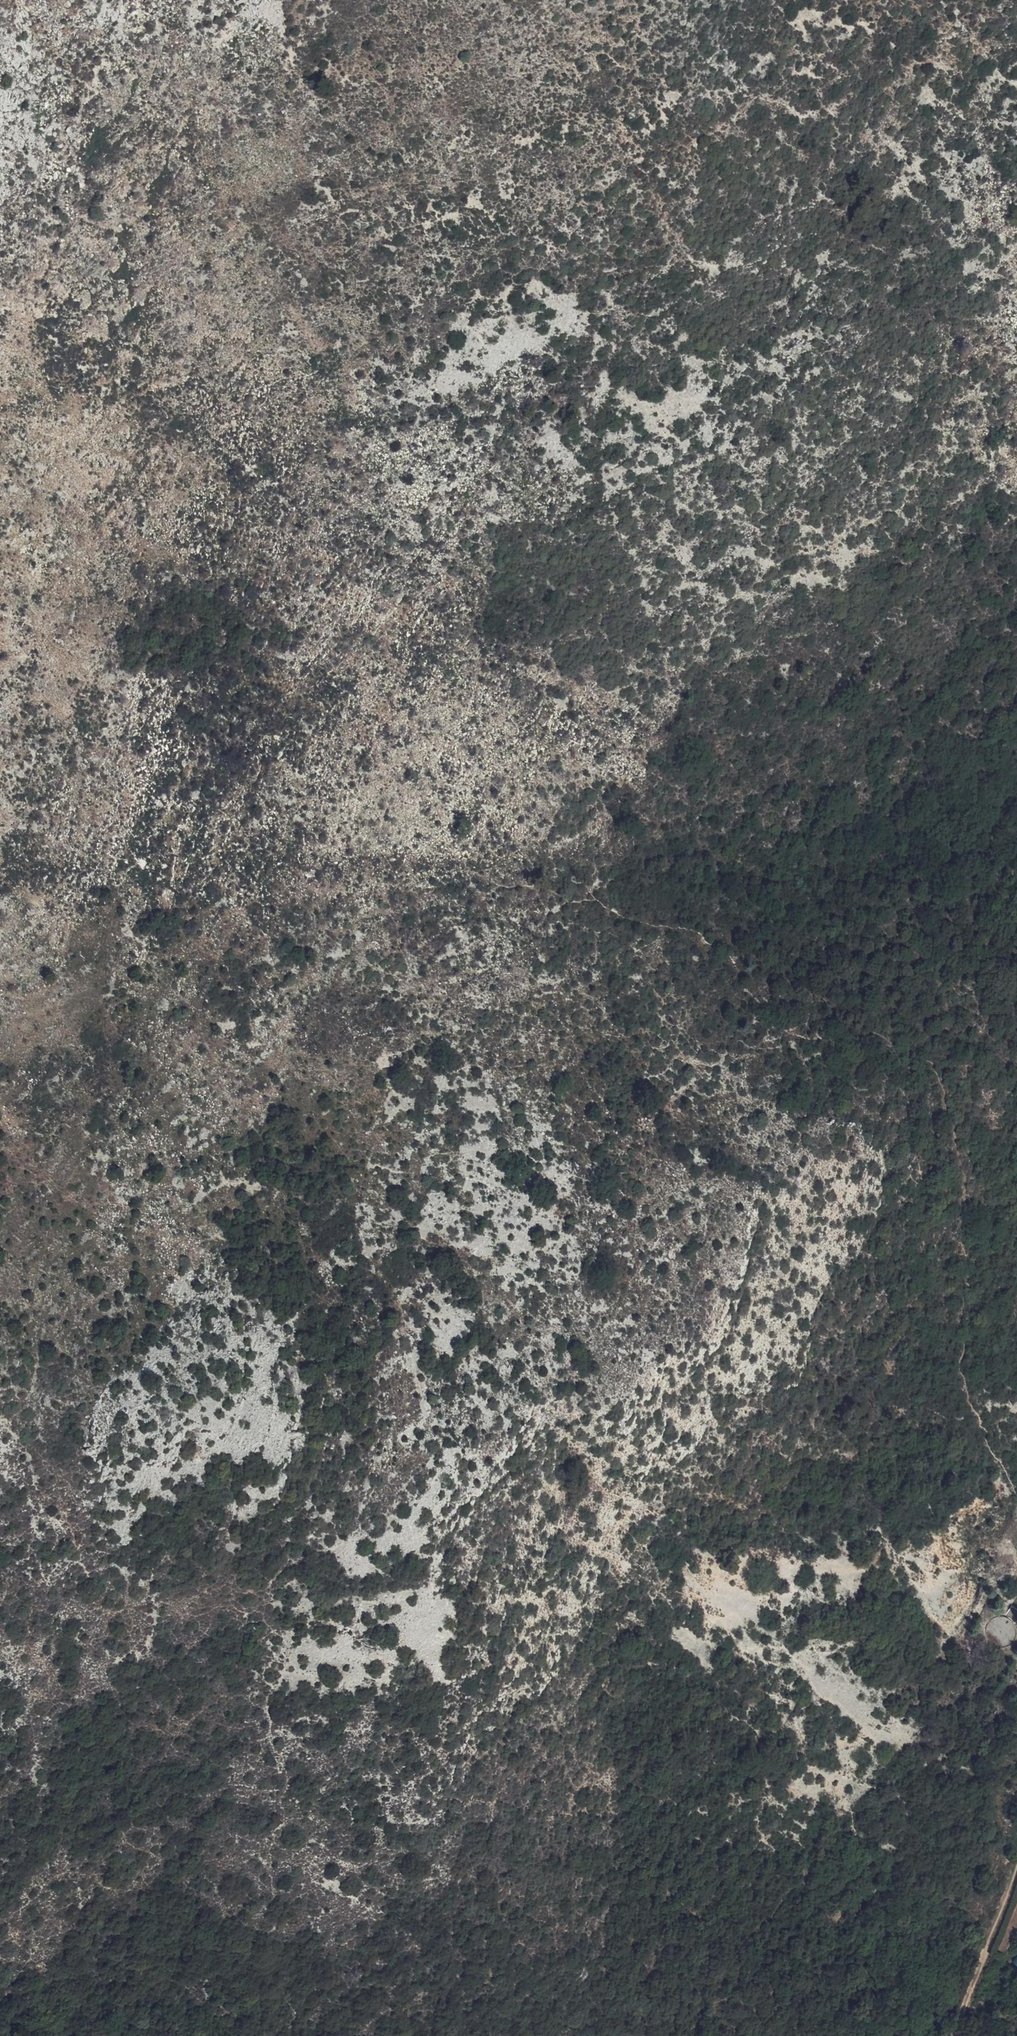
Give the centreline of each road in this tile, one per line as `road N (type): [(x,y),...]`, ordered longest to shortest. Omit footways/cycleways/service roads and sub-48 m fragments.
road 1 (track): [(1016,1873),(953,2035)]

